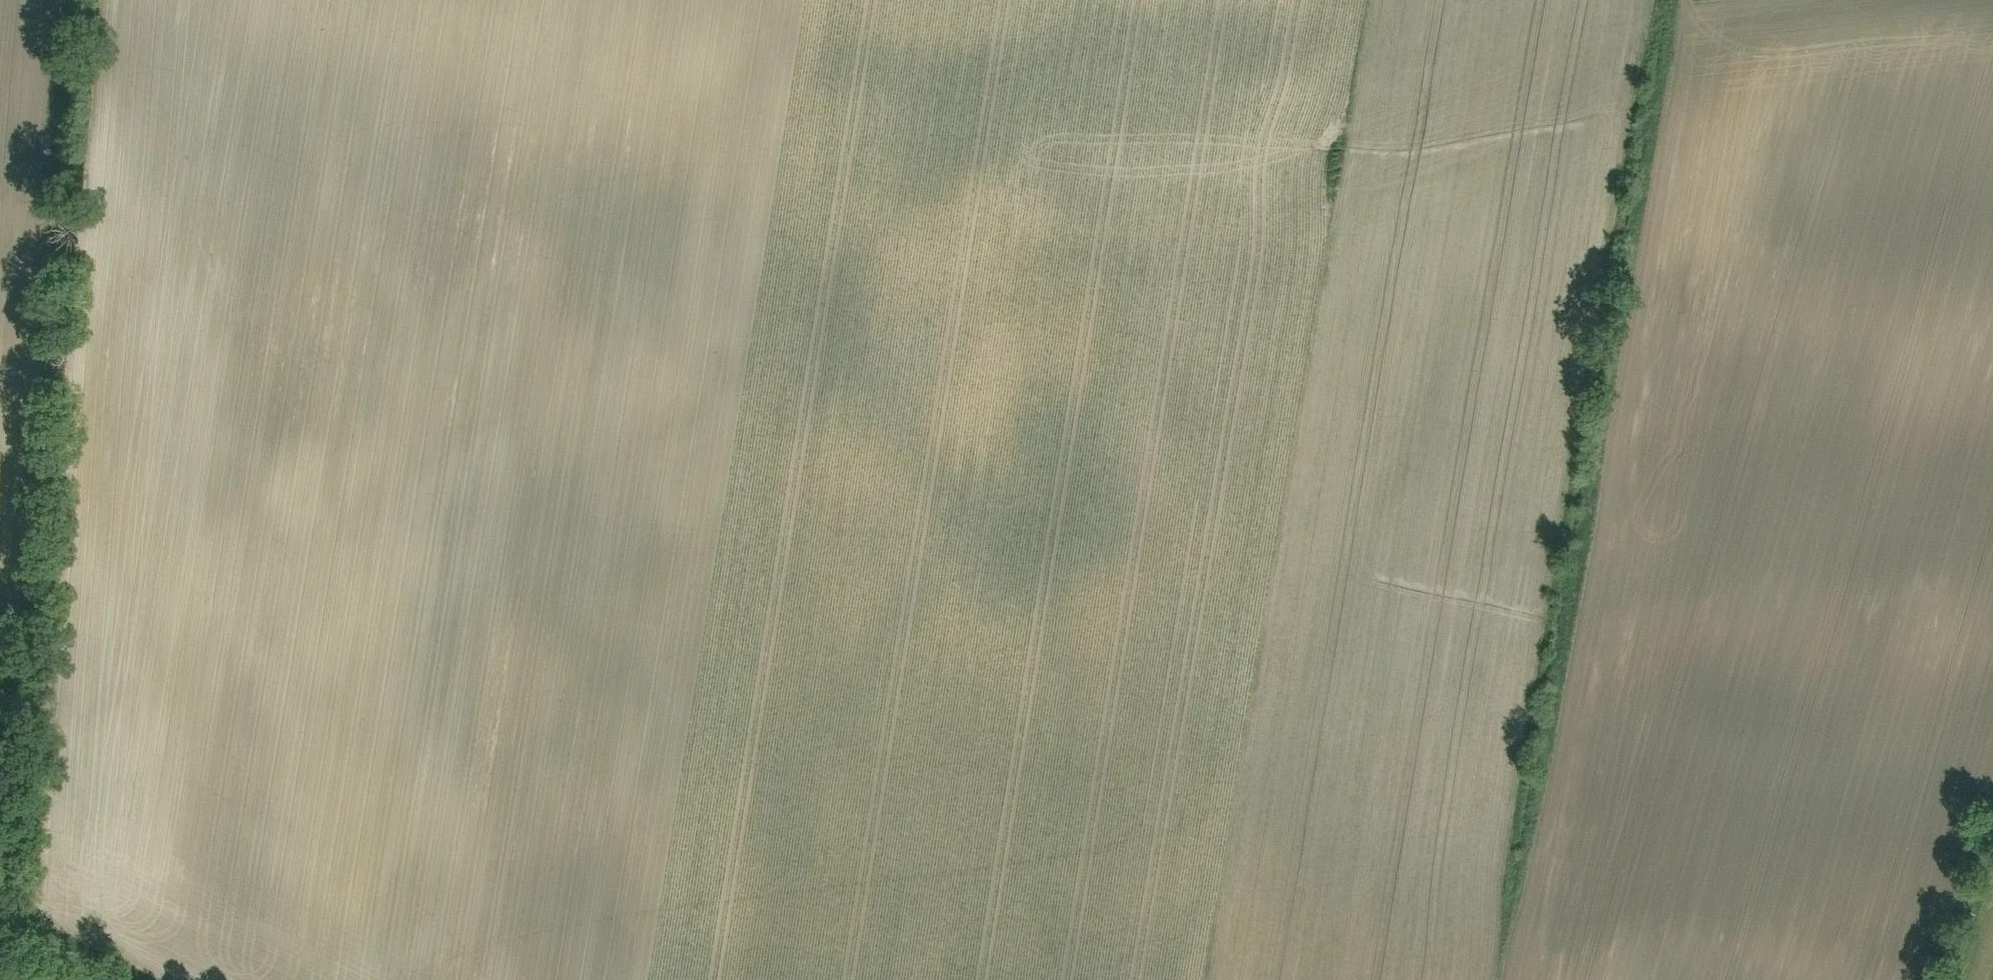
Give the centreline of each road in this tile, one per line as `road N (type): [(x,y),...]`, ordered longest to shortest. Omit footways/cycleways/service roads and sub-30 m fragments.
road 1 (residential): [(124,979),(0,918)]

